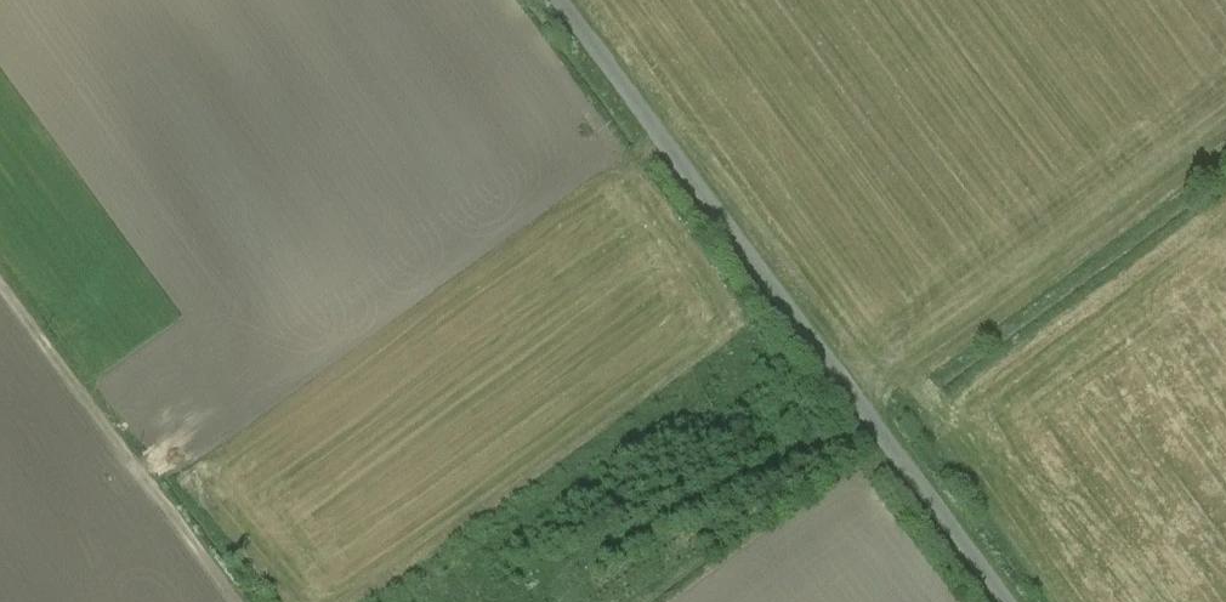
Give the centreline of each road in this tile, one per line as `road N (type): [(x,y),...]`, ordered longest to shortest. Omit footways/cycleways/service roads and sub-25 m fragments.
road 1 (residential): [(557,0),(1011,601)]

